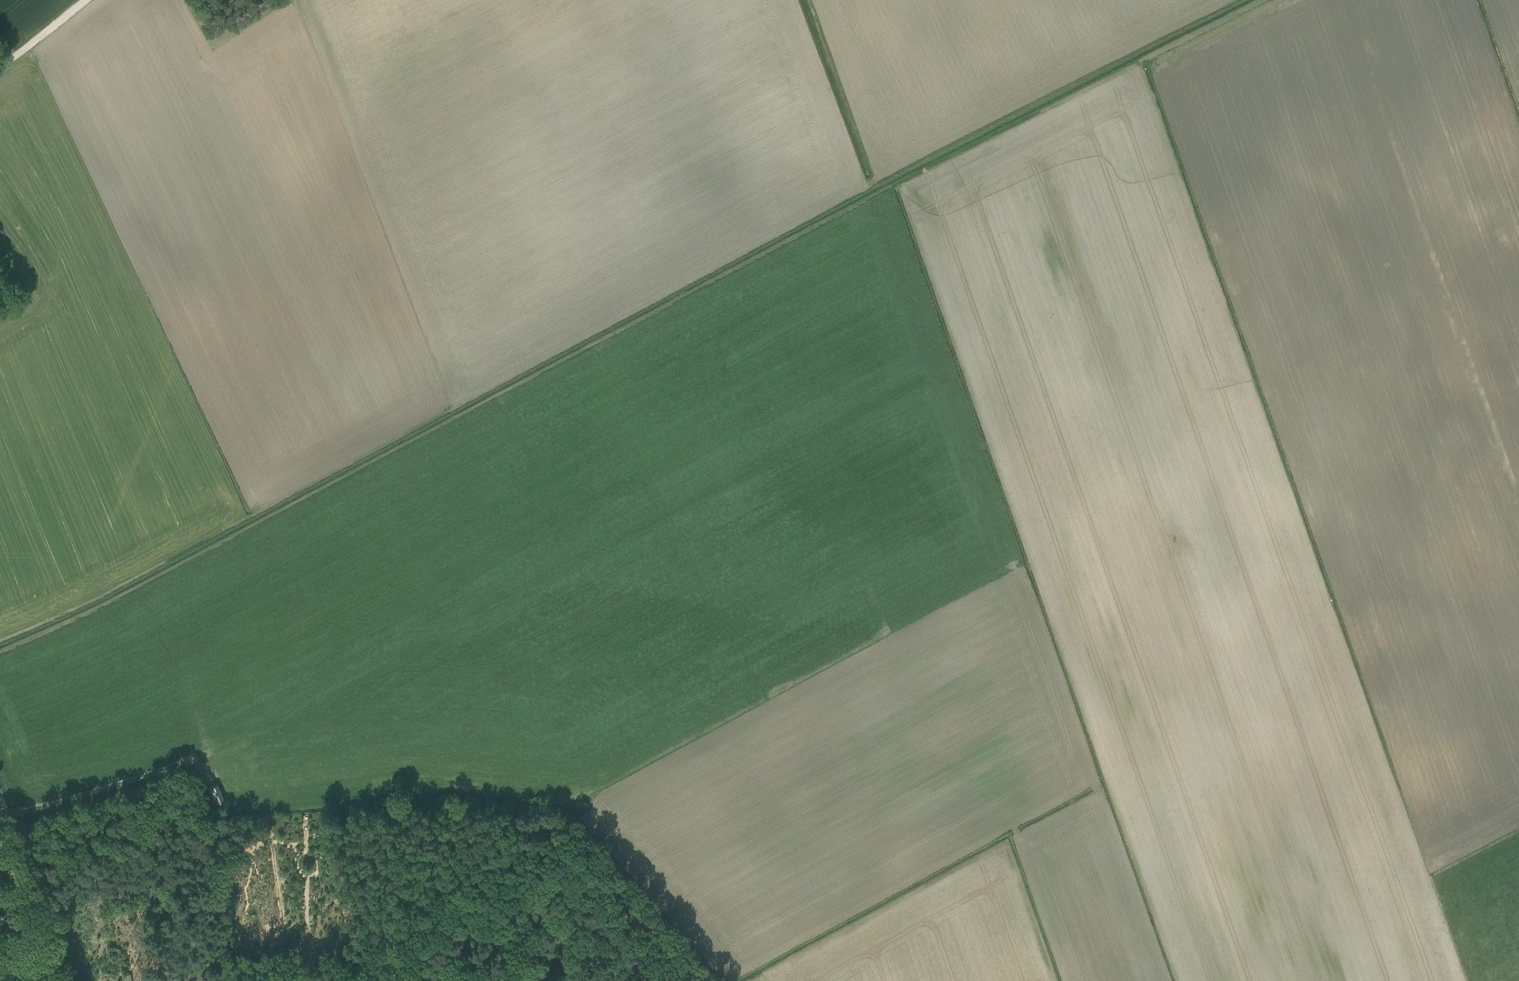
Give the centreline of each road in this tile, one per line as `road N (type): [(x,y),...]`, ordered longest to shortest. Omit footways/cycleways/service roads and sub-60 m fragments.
road 1 (tertiary): [(49,980),(0,833)]

